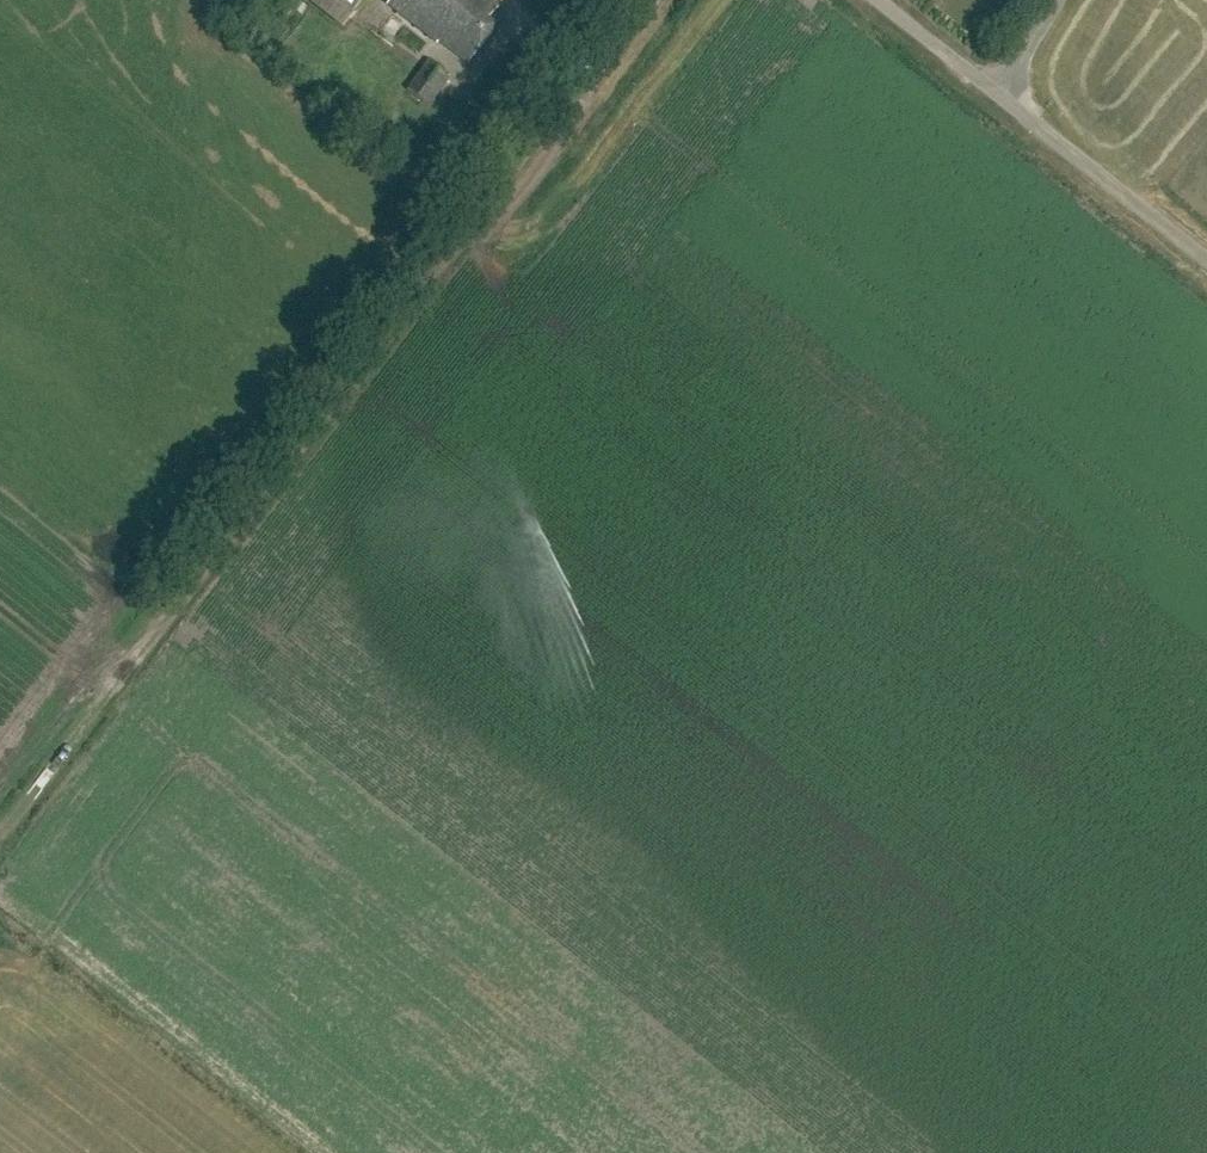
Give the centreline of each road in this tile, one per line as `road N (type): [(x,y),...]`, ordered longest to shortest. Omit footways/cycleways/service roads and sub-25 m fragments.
road 1 (track): [(582,91),(0,840)]
road 2 (unclassified): [(1206,259),(880,0)]

